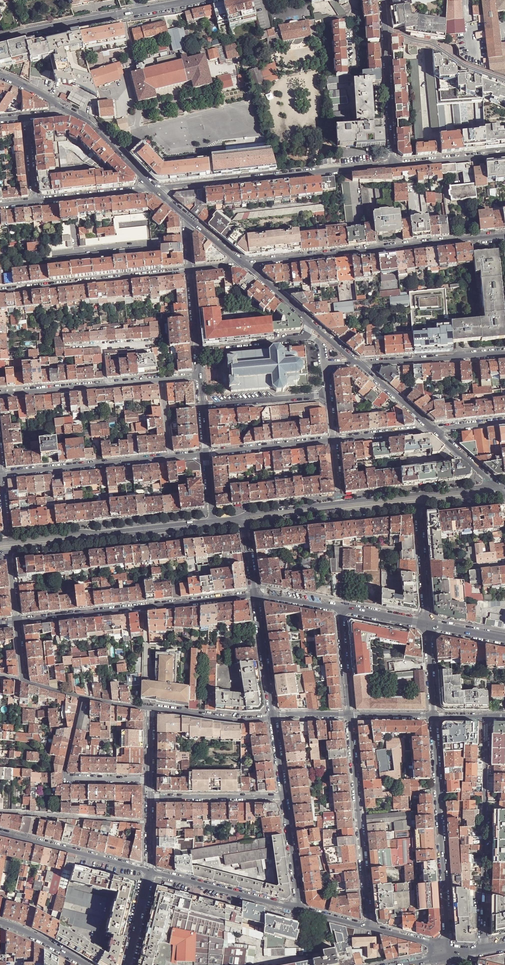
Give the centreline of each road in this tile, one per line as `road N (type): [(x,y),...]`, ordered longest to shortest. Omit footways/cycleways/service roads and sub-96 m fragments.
road 1 (residential): [(245,264),(504,236)]
road 2 (residential): [(17,622),(255,595)]
road 3 (residential): [(433,716),(448,955)]
road 4 (residential): [(393,164),(156,189)]
road 5 (residential): [(482,950),(487,716)]
road 6 (residential): [(349,715),(369,927)]
road 7 (residential): [(9,552),(213,525)]
road 8 (residential): [(212,520),(8,540)]
road 9 (tertiary): [(201,0),(0,39)]
road 10 (residential): [(0,291),(190,270)]
road 11 (residential): [(255,595),(427,624)]
road 12 (residential): [(245,522),(418,507)]
road 13 (residential): [(171,456),(1,474)]
road 14 (residential): [(150,782),(68,780),(81,697)]
road 15 (residential): [(502,488),(339,503)]
road 16 (residential): [(0,393),(162,379)]
road 17 (residential): [(151,871),(0,832)]
road 18 (residential): [(300,911),(151,871)]
road 19 (residential): [(150,822),(0,812)]
road 20 (residential): [(504,355),(357,364)]
road 21 (residential): [(150,797),(284,797)]
road 22 (residential): [(386,34),(393,164)]
road 23 (residential): [(333,439),(206,453)]
road 24 (residential): [(504,80),(431,43),(386,34)]
road 25 (residential): [(329,395),(202,405)]
road 26 (residential): [(273,717),(255,595)]
road 27 (residential): [(150,709),(273,717)]
road 28 (residential): [(156,189),(34,201)]

